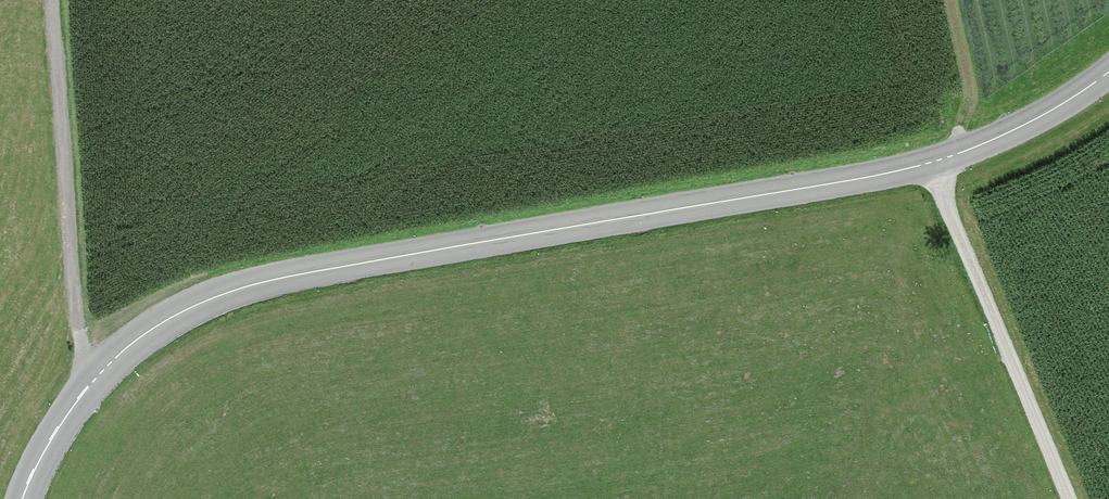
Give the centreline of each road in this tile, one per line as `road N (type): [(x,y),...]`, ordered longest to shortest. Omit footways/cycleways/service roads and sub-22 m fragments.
road 1 (tertiary): [(1108,71),(1004,134),(897,171),(295,275),(212,299),(140,337),(105,369),(53,436),(22,498)]
road 2 (track): [(54,0),(90,386)]
road 3 (track): [(1067,498),(930,163)]

